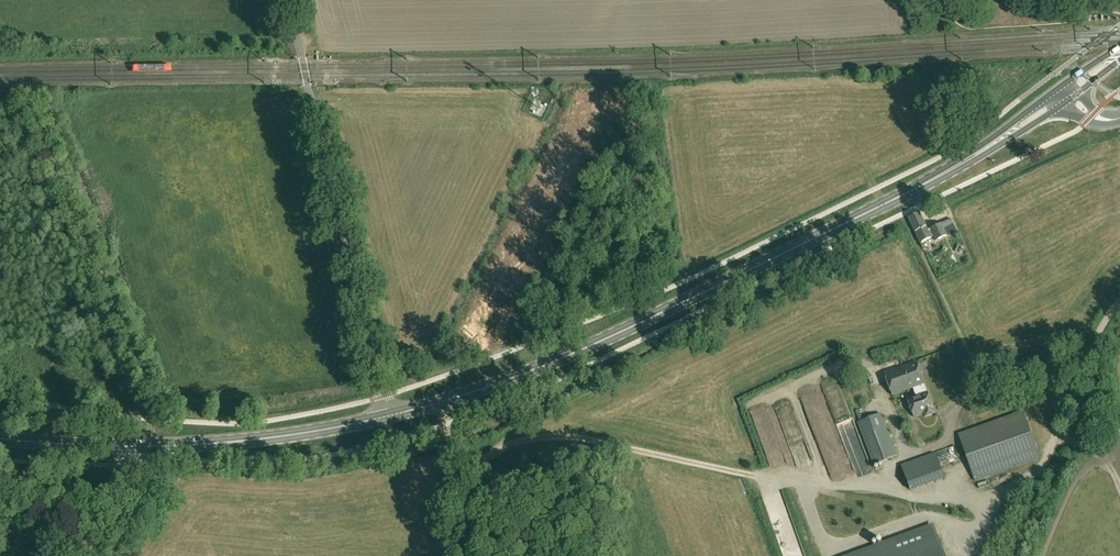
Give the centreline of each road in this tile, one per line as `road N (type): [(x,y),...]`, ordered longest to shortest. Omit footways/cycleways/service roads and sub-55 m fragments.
road 1 (primary): [(388,416),(514,378),(604,340),(988,147)]
road 2 (unclassified): [(388,416),(286,0)]
road 3 (primary): [(388,416),(217,444),(0,438)]
road 4 (track): [(15,98),(151,402),(152,446)]
road 5 (track): [(454,447),(466,463),(521,437),(555,434),(755,477)]
road 6 (track): [(1009,555),(1087,358)]
road 7 (track): [(128,446),(127,476),(76,555)]

